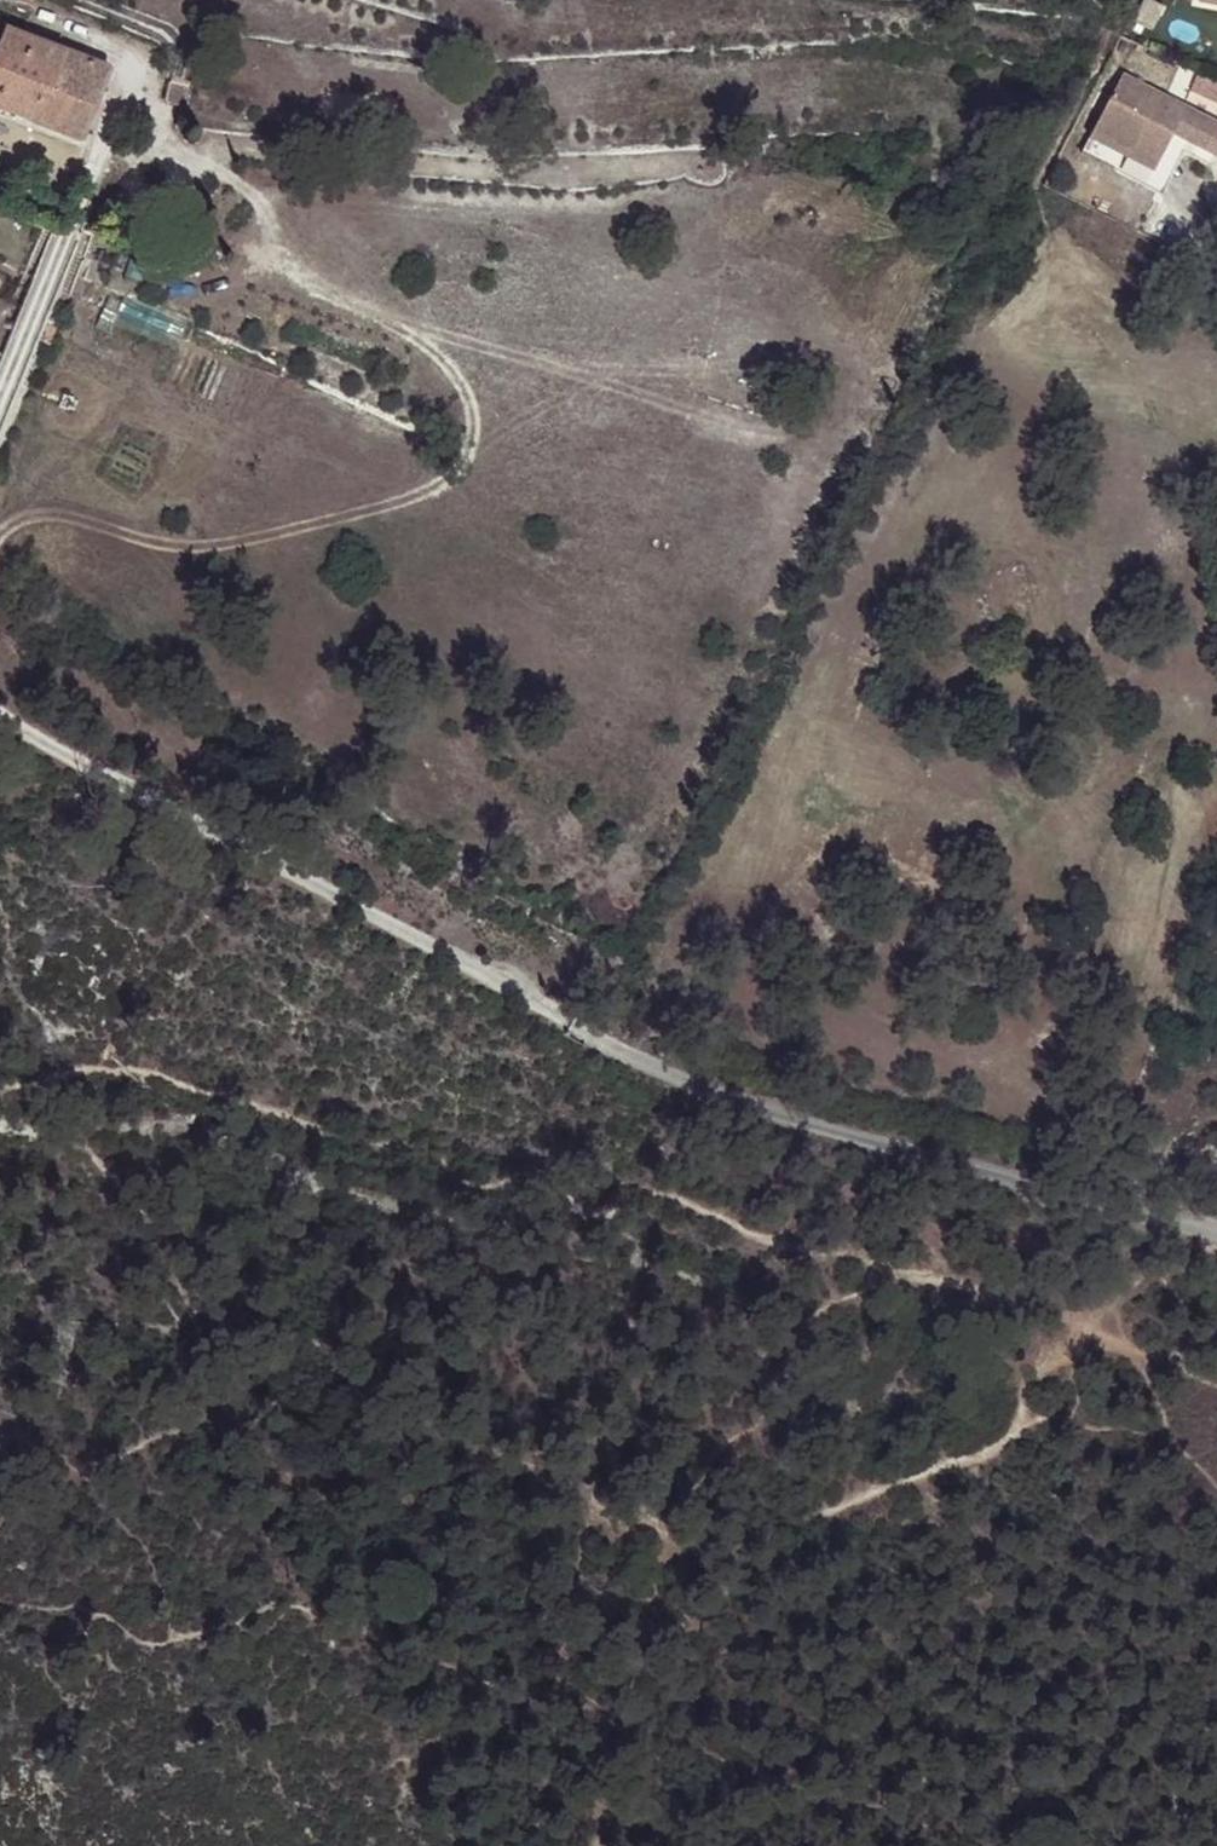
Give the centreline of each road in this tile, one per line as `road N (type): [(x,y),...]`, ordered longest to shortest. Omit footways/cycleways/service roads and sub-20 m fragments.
road 1 (residential): [(1216,1236),(795,1122),(469,977),(102,776),(0,710)]
road 2 (residential): [(0,400),(95,175)]

